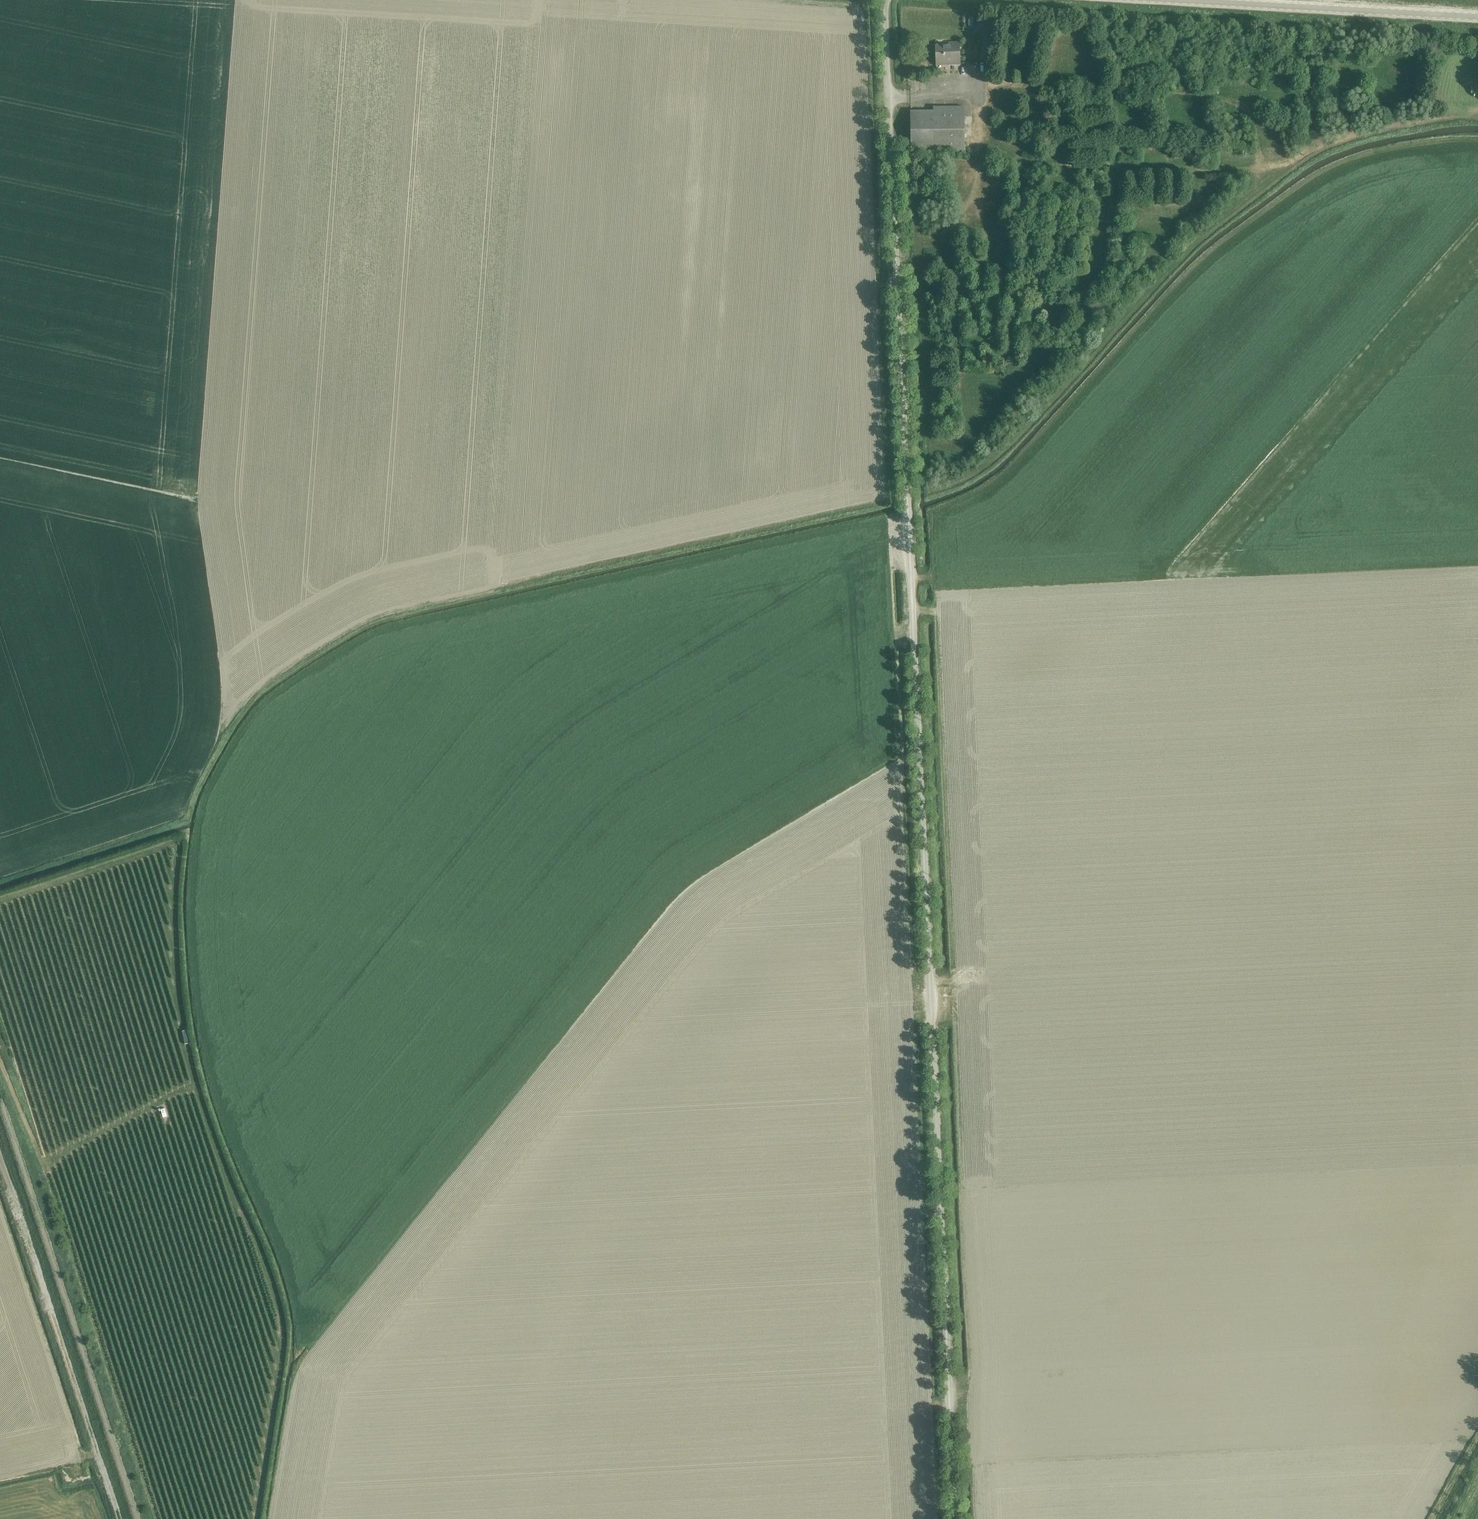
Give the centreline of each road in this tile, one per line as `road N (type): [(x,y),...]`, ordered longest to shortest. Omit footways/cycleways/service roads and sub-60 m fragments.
road 1 (unclassified): [(952,1518),(882,0)]
road 2 (track): [(120,1518),(0,1154)]
road 3 (tertiary): [(1157,0),(1477,18)]

